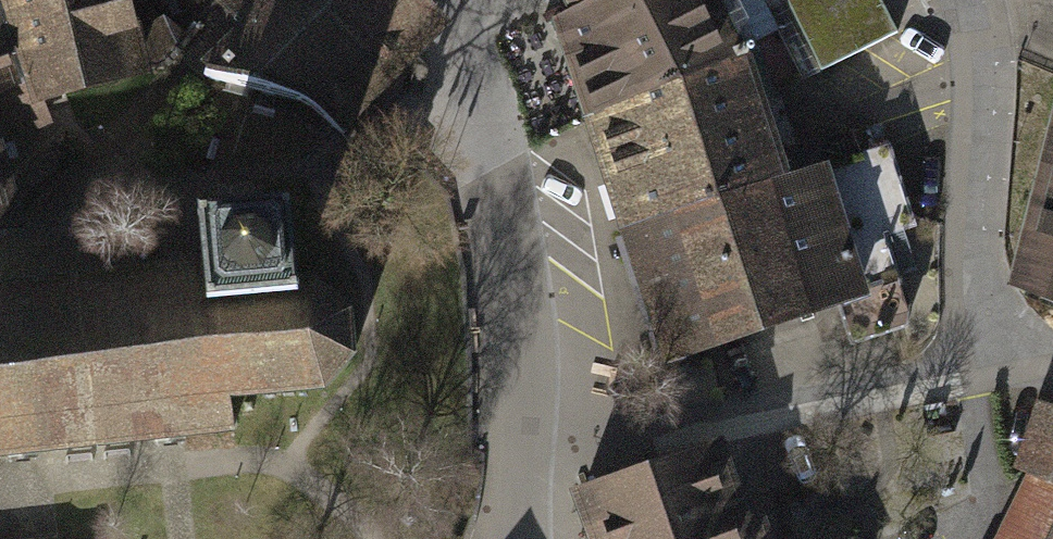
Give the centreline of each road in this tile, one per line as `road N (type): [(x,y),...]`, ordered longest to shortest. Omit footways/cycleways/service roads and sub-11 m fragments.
road 1 (residential): [(990,353),(926,376),(537,452)]
road 2 (residential): [(448,0),(483,83),(537,452)]
road 3 (residential): [(962,0),(971,211),(990,353)]

